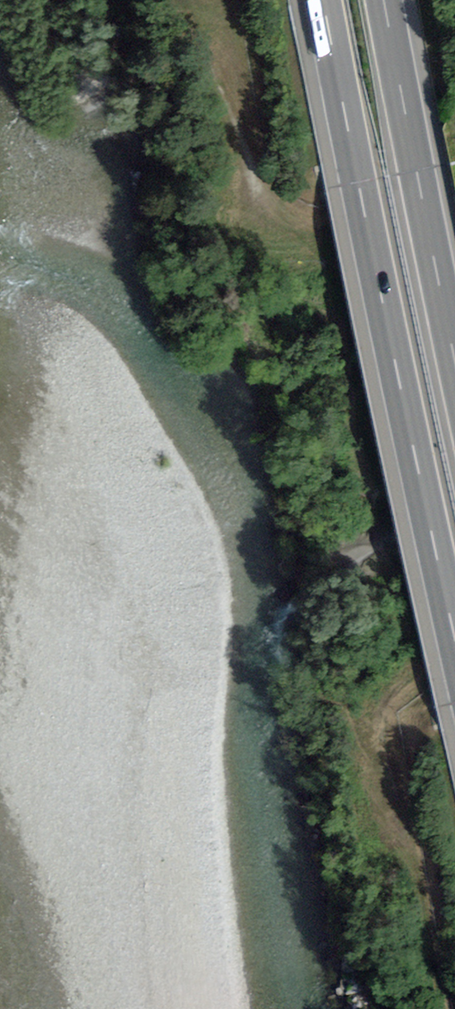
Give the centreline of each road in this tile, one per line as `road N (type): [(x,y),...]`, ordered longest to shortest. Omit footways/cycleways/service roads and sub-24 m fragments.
road 1 (motorway): [(320,0),(454,644)]
road 2 (track): [(454,196),(265,235),(221,0)]
road 3 (track): [(448,1008),(374,706),(404,672),(454,657)]
road 4 (motorway): [(454,371),(381,0)]

